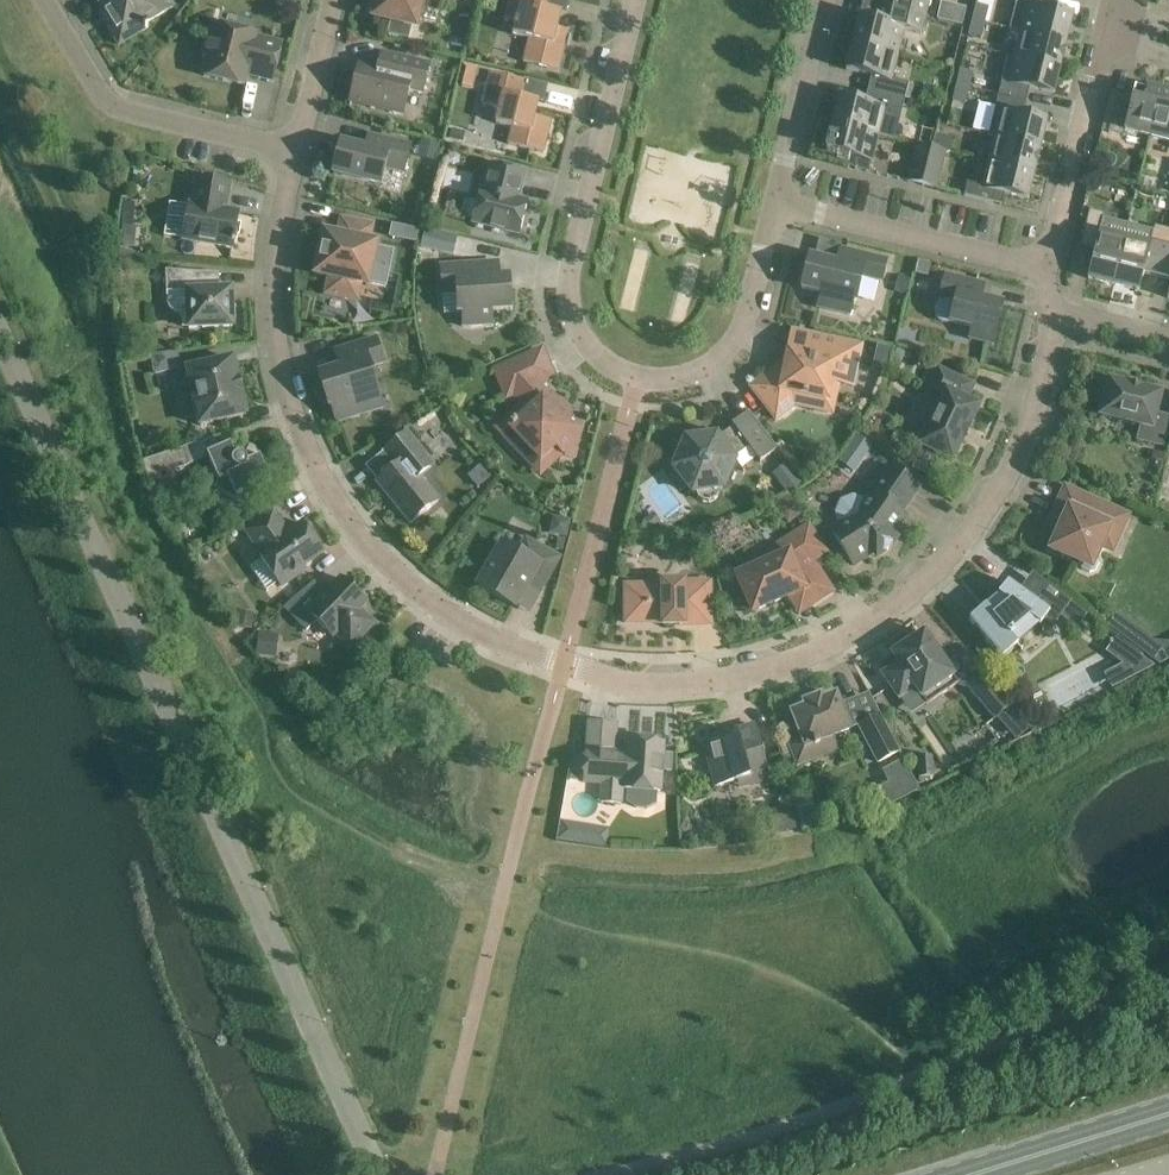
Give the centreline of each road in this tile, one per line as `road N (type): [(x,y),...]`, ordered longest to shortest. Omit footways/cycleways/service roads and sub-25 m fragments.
road 1 (residential): [(1053,316),(1036,400),(1006,478),(920,588),(844,639),(772,669),(692,684),(612,682),(493,641),(429,604),(374,556),(329,498),(296,433),(276,362),(270,289),(293,150)]
road 2 (residential): [(633,0),(570,270),(567,299),(588,351),(636,381),(690,378),(714,365),(745,320),(774,206)]
road 3 (residential): [(50,0),(114,103),(293,150)]
road 4 (residential): [(1045,268),(774,206)]
road 5 (residential): [(1106,23),(1045,268)]
road 6 (residential): [(774,206),(825,0)]
road 7 (primary): [(977,1174),(1168,1116)]
road 8 (residential): [(293,150),(329,0)]

